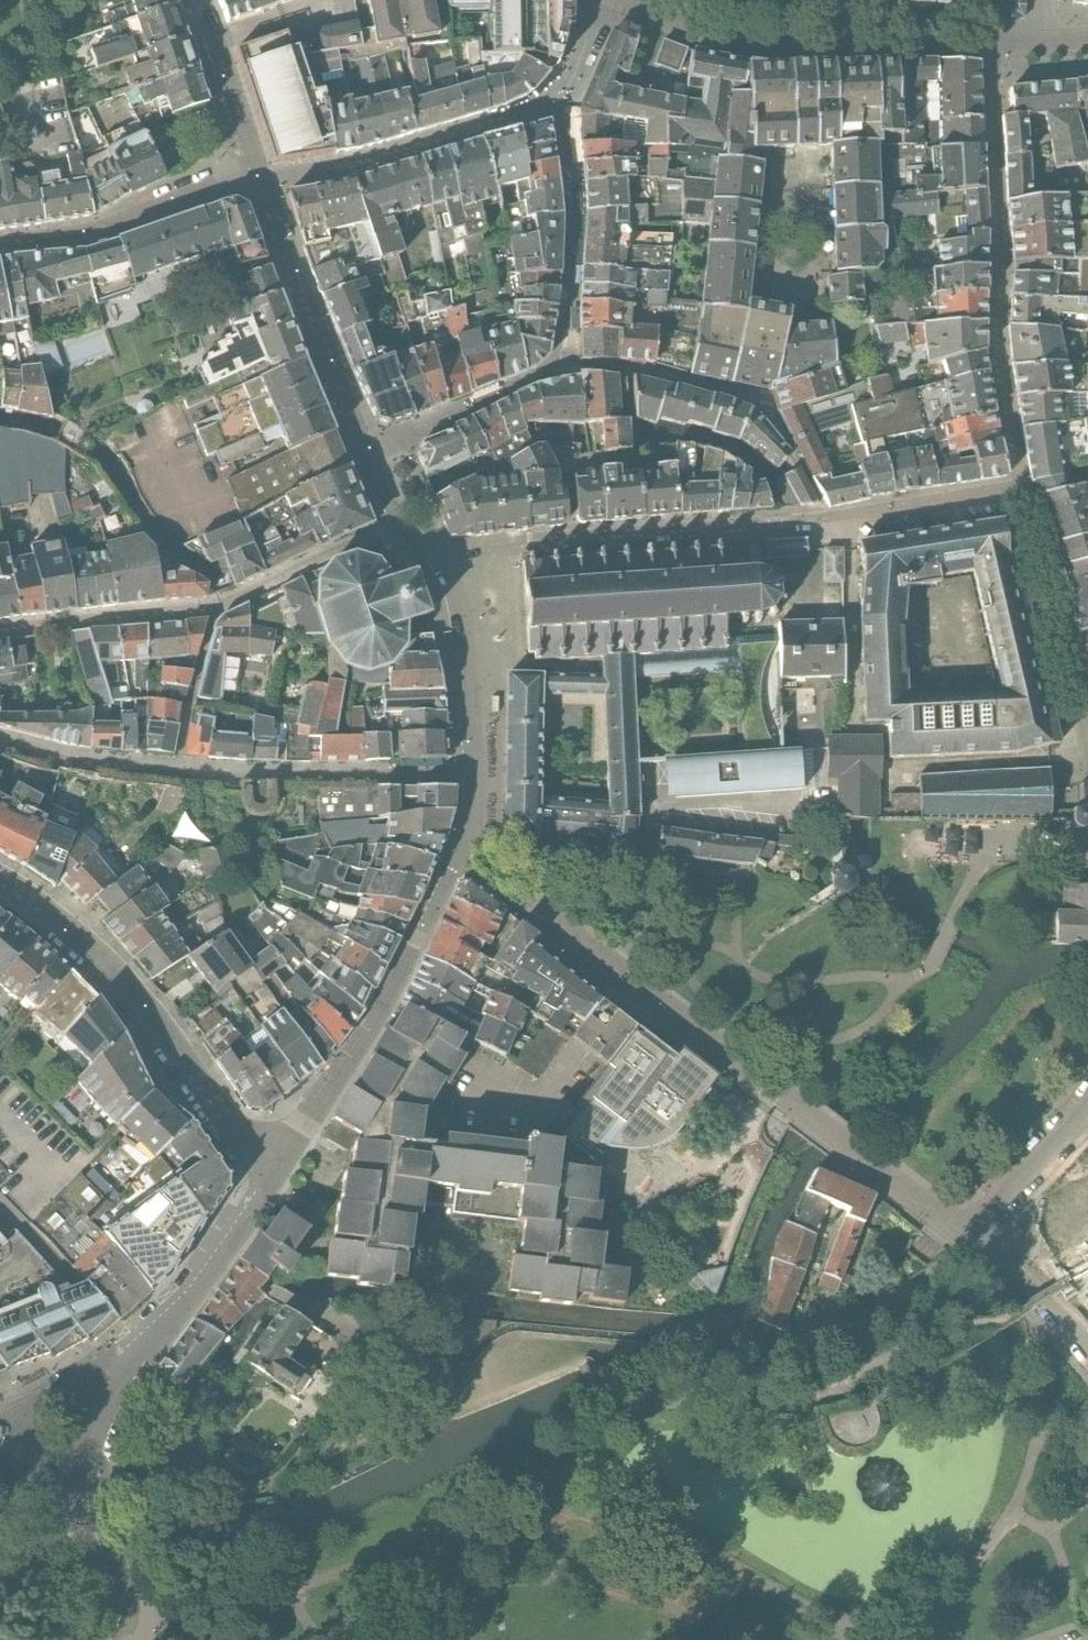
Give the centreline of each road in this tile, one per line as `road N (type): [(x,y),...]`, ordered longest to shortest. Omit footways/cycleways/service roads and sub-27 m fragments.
road 1 (tertiary): [(971,1236),(463,846)]
road 2 (residential): [(435,555),(852,526),(1022,499)]
road 3 (tertiary): [(435,555),(395,515),(263,178)]
road 4 (residential): [(277,1167),(244,1141),(123,978),(0,879)]
road 5 (residential): [(993,45),(757,49),(671,30),(607,0)]
road 6 (residential): [(277,1167),(388,998),(463,846)]
road 7 (tertiary): [(463,846),(476,795),(467,670),(456,594),(435,555)]
road 8 (residential): [(263,178),(97,228),(0,246)]
road 9 (residential): [(1087,748),(1022,499)]
road 10 (residential): [(120,1367),(192,1290),(277,1167)]
road 11 (tertiary): [(263,178),(199,0)]
road 12 (residential): [(1087,1115),(971,1236)]
road 13 (residential): [(111,1639),(120,1605),(88,1478)]
road 14 (tertiary): [(1087,1344),(971,1236)]
road 15 (residential): [(0,1415),(120,1367)]

